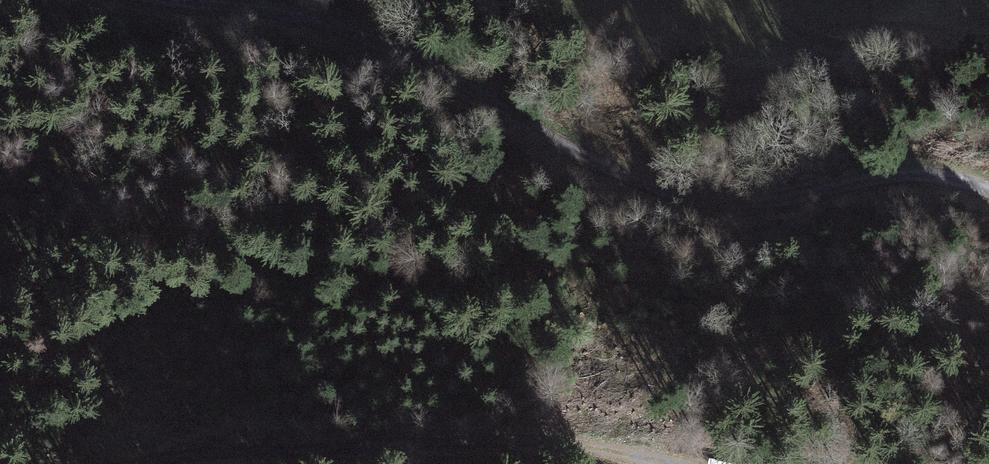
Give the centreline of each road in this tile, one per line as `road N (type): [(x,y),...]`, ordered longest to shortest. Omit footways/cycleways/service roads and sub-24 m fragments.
road 1 (track): [(158,0),(297,13),(431,61),(527,112),(579,152),(651,183),(715,199),(786,197),(890,170),(954,176),(988,194)]
road 2 (track): [(672,463),(501,431),(199,452),(146,463)]

